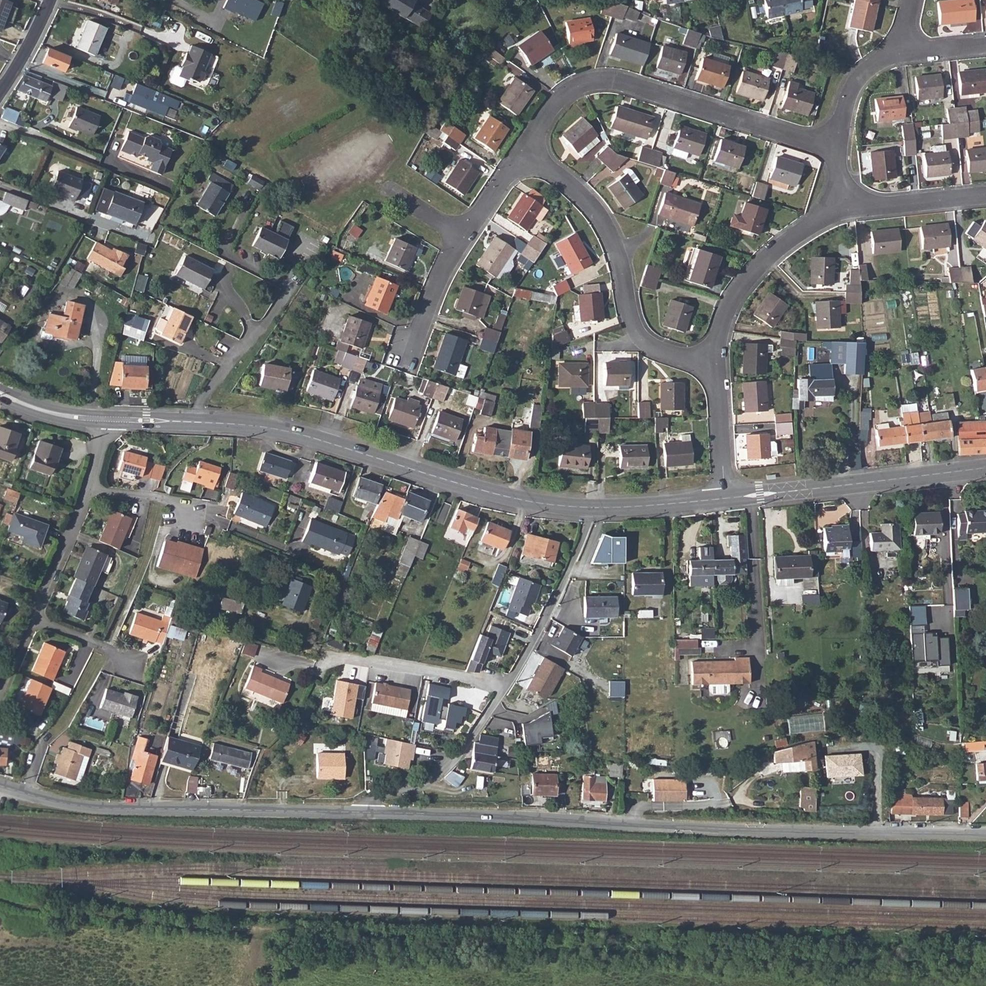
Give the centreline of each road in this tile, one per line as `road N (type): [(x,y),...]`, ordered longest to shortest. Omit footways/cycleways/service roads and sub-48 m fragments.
road 1 (tertiary): [(985,834),(369,812)]
road 2 (tertiary): [(103,423),(271,429),(526,500),(588,508)]
road 3 (residential): [(588,508),(547,618),(472,740),(419,787),(382,793),(369,812)]
road 4 (tertiary): [(369,812),(93,807),(0,786)]
road 5 (residential): [(837,150),(601,81),(562,96),(522,156)]
road 6 (residential): [(716,361),(677,357),(640,337),(602,221),(583,196),(522,156)]
road 7 (tertiary): [(725,497),(985,467)]
road 8 (residential): [(846,206),(804,229),(750,276),(721,329),(716,361)]
road 9 (residential): [(34,621),(89,491)]
road 10 (residential): [(985,196),(846,206)]
road 11 (tertiary): [(588,508),(725,497)]
road 12 (residential): [(716,361),(725,497)]
road 13 (residential): [(463,235),(404,355)]
road 14 (residential): [(837,150),(859,79),(905,50)]

